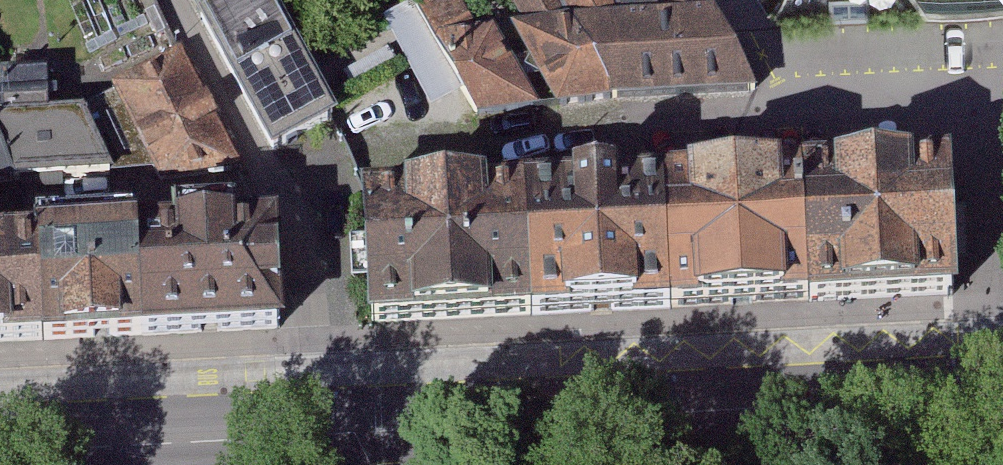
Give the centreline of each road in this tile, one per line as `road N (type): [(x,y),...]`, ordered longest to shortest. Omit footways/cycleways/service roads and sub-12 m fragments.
road 1 (primary): [(0,447),(1002,392)]

